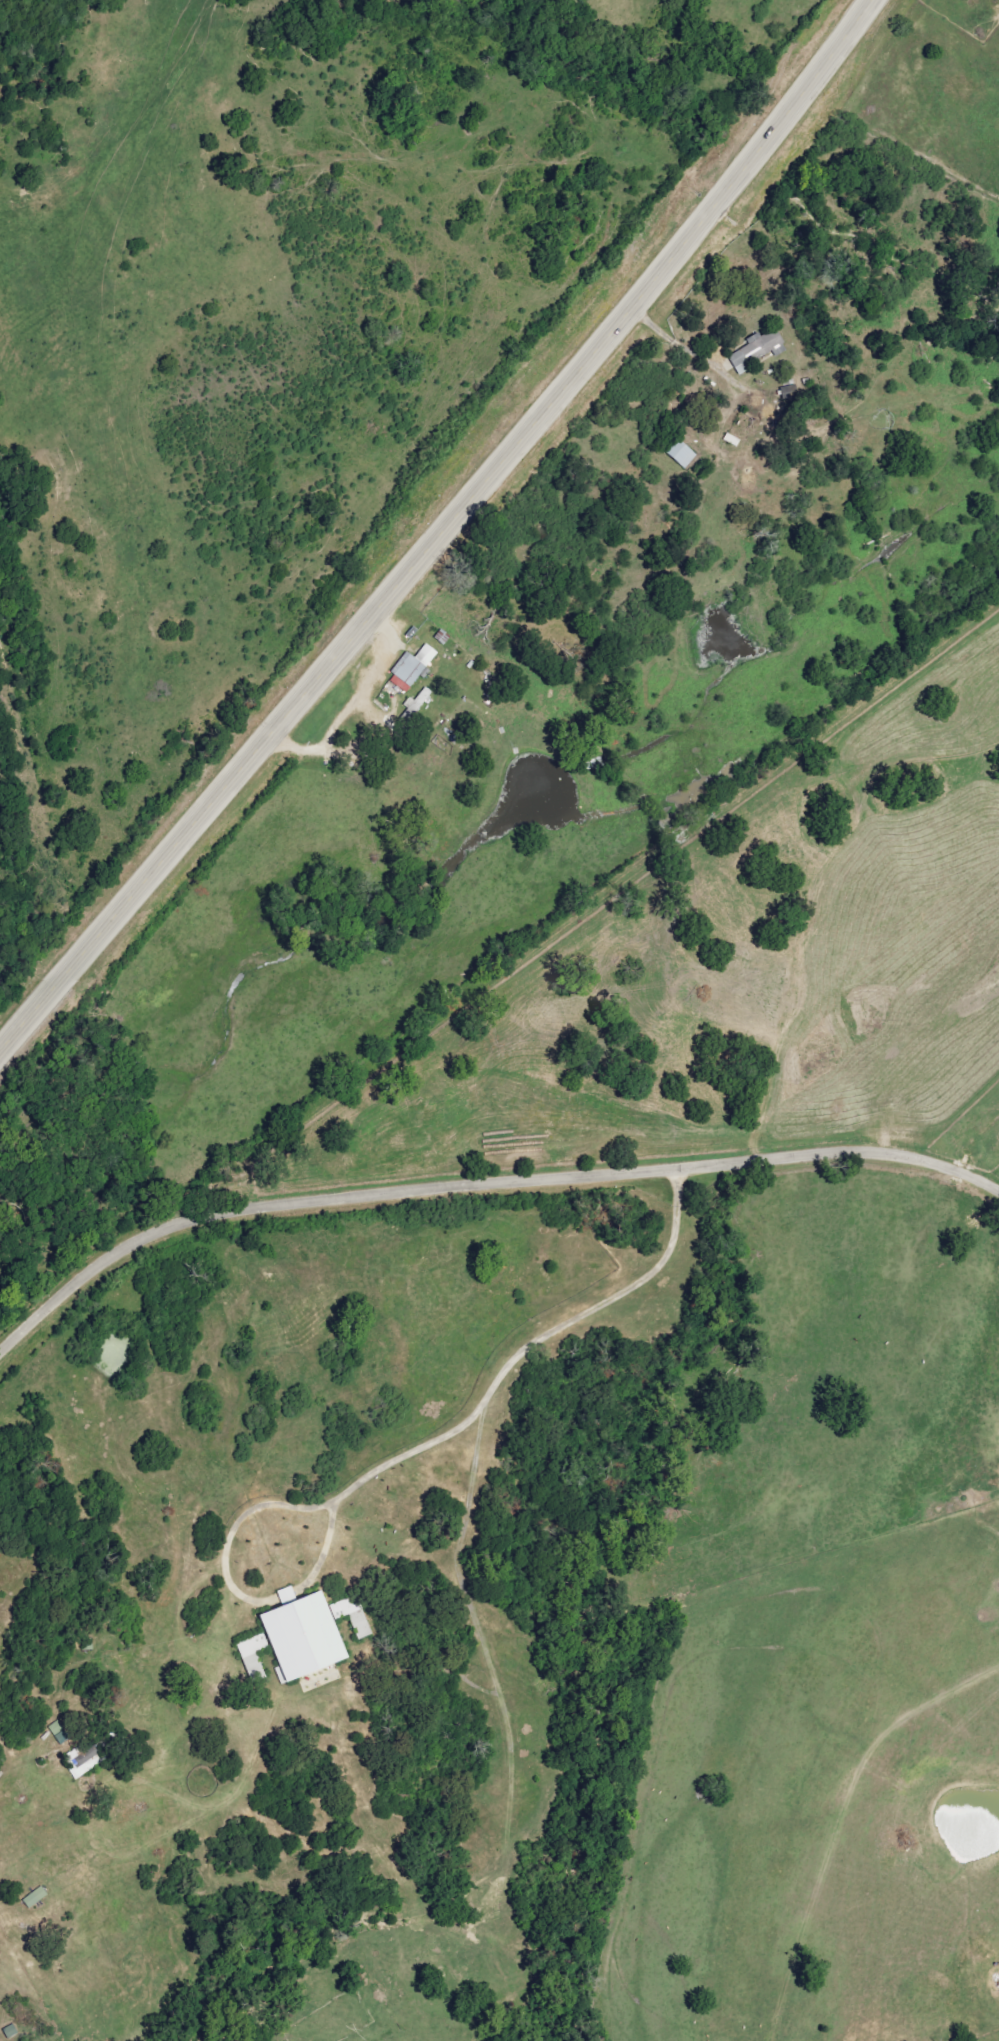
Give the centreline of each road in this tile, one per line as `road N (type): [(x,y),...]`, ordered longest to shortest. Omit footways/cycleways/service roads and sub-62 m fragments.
road 1 (primary): [(0,1056),(701,226),(871,0)]
road 2 (residential): [(0,1360),(94,1272),(139,1242),(217,1219),(572,1177),(865,1155),(919,1160),(998,1192)]

